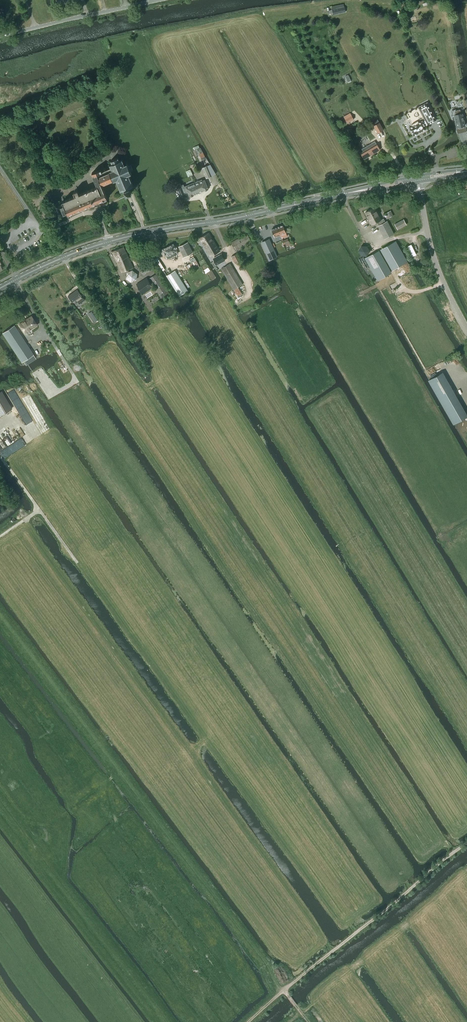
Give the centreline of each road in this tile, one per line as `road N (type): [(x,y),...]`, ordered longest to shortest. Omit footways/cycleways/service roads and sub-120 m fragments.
road 1 (primary): [(0,289),(109,242),(417,177)]
road 2 (track): [(283,991),(466,843)]
road 3 (tertiary): [(0,36),(158,0)]
road 4 (unclassified): [(417,177),(435,261),(466,328)]

